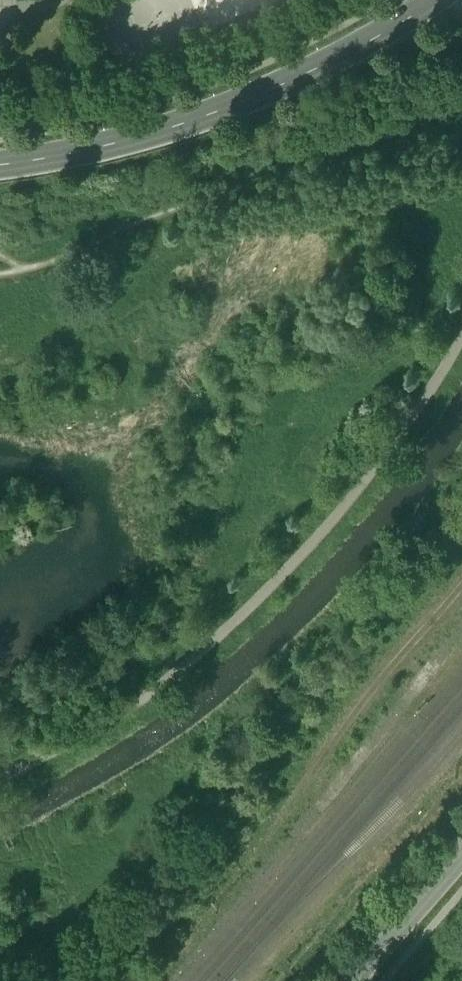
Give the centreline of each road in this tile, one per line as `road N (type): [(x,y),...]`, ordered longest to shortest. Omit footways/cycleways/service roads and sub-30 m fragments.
road 1 (track): [(461,329),(423,396),(291,564),(135,703),(0,775)]
road 2 (secondary): [(0,162),(125,138),(229,106),(440,0)]
road 3 (unclassified): [(348,980),(461,852)]

